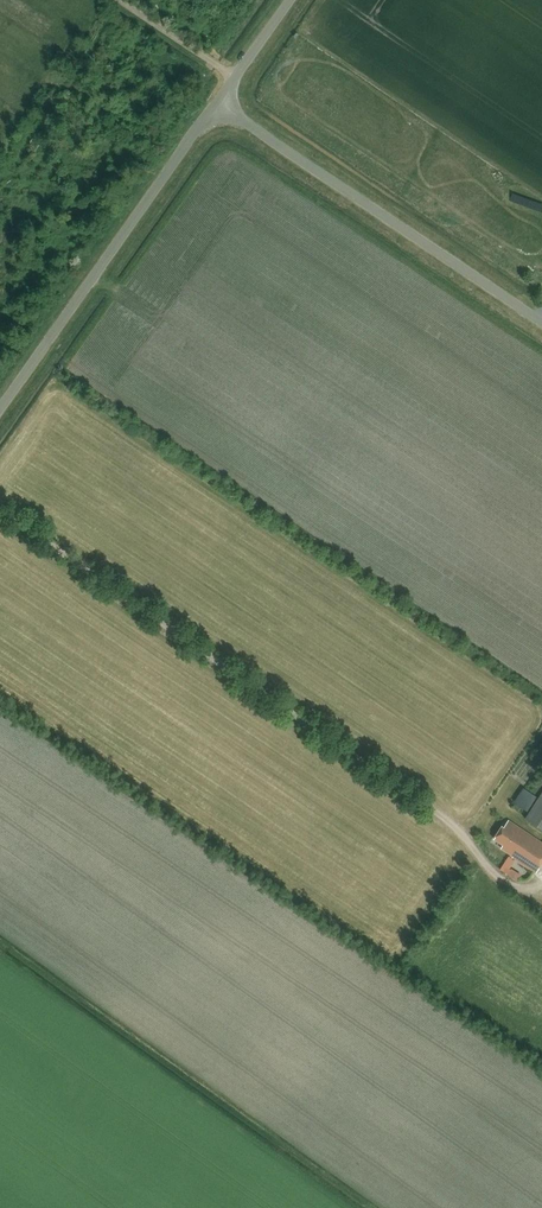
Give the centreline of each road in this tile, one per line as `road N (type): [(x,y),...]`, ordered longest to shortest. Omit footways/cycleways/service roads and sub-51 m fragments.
road 1 (unclassified): [(541,321),(218,102)]
road 2 (unclassified): [(0,413),(218,102)]
road 3 (unclassified): [(218,102),(290,0)]

